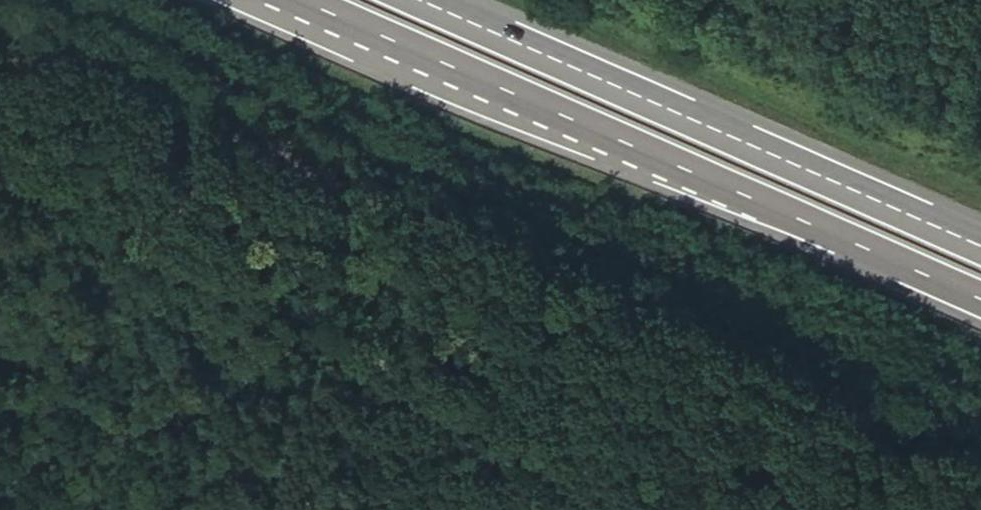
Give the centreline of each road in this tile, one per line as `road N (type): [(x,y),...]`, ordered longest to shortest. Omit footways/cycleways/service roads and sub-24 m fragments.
road 1 (track): [(980,428),(54,0)]
road 2 (trunk): [(294,0),(980,307)]
road 3 (trunk): [(980,251),(415,0)]
road 4 (track): [(0,162),(387,385)]
road 5 (track): [(627,0),(980,138)]
road 6 (track): [(387,385),(641,509)]
road 7 (track): [(387,385),(327,509)]

